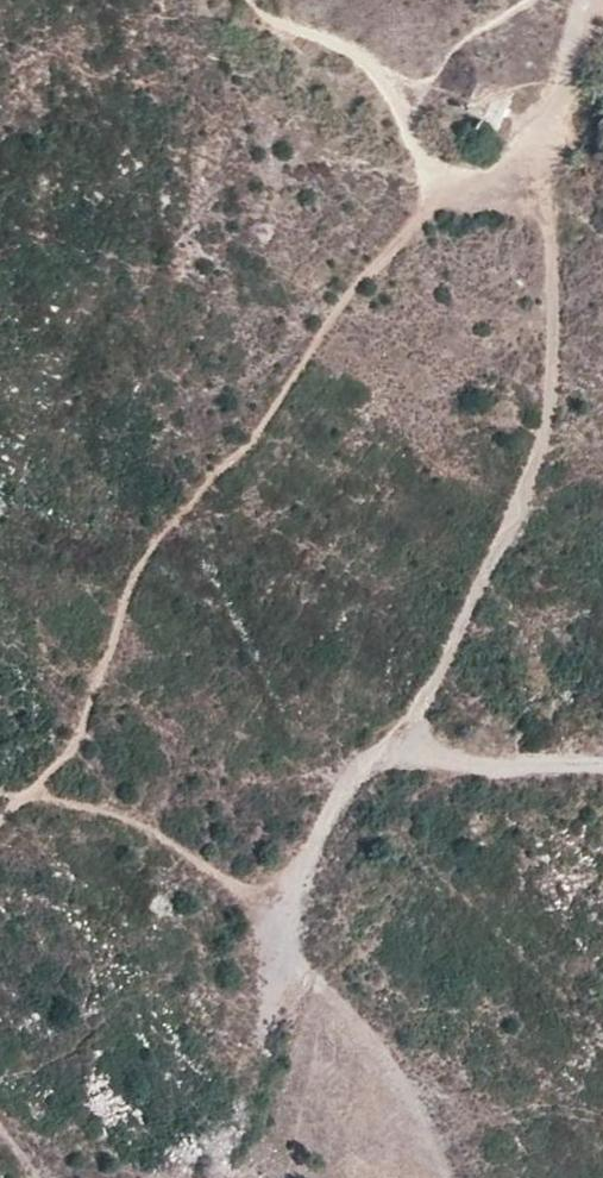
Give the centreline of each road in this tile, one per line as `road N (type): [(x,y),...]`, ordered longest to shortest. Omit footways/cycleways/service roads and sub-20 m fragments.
road 1 (track): [(545,120),(556,343),(543,442),(471,612),(384,762),(316,838),(280,947)]
road 2 (track): [(432,208),(425,161),(366,59),(261,16),(252,0)]
road 3 (track): [(384,762),(602,766)]
road 4 (track): [(597,0),(545,120)]

